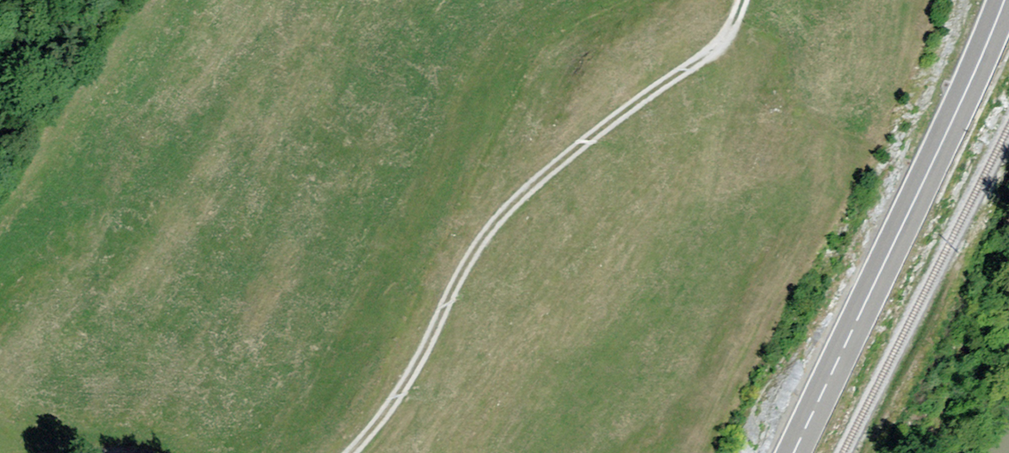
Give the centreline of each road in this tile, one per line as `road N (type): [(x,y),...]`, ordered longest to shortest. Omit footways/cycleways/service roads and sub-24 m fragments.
road 1 (track): [(350,452),(411,381),(455,274),(513,203),(611,122),(722,54),(744,0)]
road 2 (secondary): [(794,452),(1005,0)]

